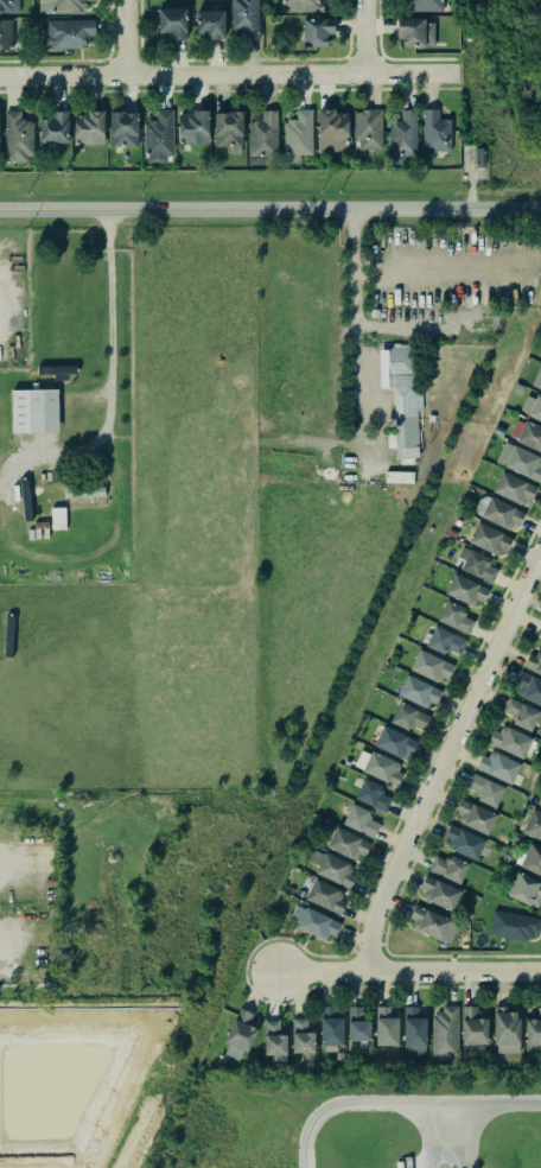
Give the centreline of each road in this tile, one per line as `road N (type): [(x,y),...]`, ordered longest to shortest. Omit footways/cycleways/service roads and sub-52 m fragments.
road 1 (tertiary): [(0,210),(540,208)]
road 2 (residential): [(369,971),(389,877),(540,553)]
road 3 (residential): [(0,80),(450,82)]
road 4 (residential): [(540,971),(278,972)]

